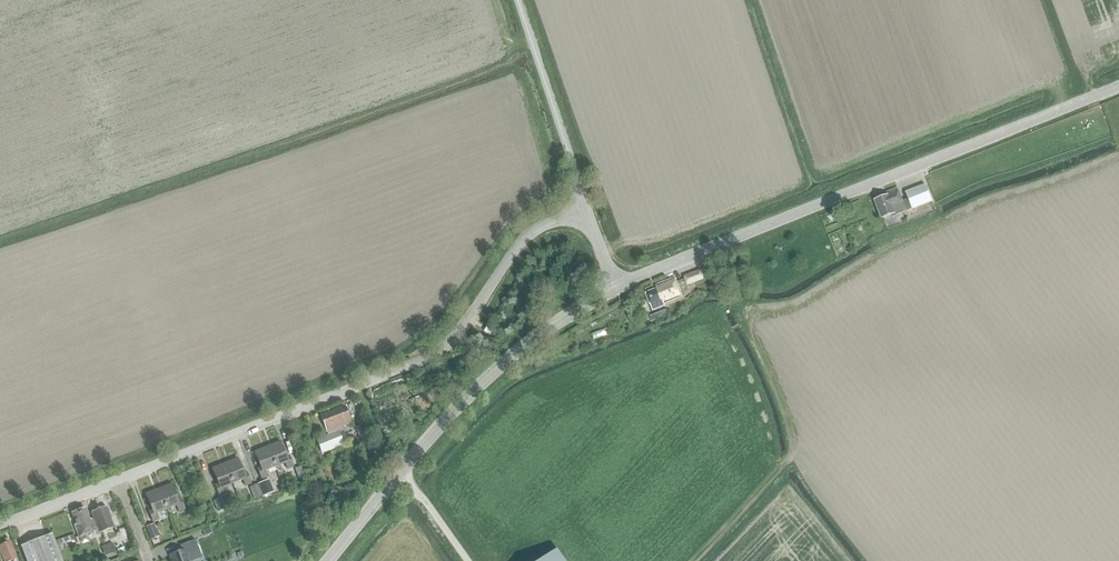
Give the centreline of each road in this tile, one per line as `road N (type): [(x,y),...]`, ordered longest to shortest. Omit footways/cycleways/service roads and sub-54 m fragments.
road 1 (tertiary): [(615,288),(1118,86)]
road 2 (tertiary): [(328,560),(467,397),(530,341),(615,288)]
road 3 (unclassified): [(400,369),(118,479)]
road 4 (unclassified): [(400,369),(451,341),(532,232),(588,212)]
road 5 (unclassified): [(588,212),(517,0)]
road 6 (unclassified): [(118,479),(0,524)]

